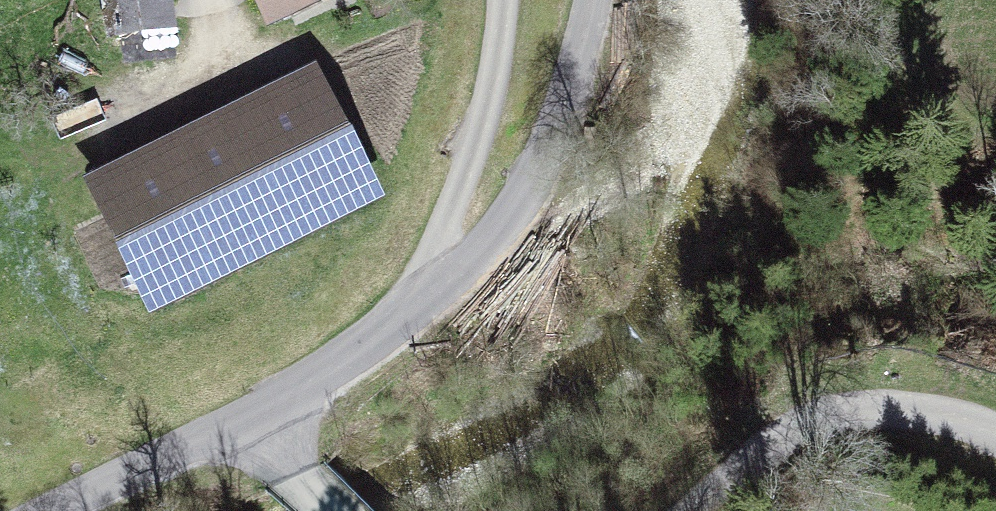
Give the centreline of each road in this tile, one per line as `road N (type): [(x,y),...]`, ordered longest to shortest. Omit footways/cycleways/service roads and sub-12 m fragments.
road 1 (unclassified): [(55,510),(396,328),(534,198),(595,0)]
road 2 (track): [(396,328),(455,208),(491,93),(507,0)]
road 3 (track): [(683,510),(782,428),(829,412),(900,410),(995,434)]
road 4 (track): [(248,413),(329,510)]

